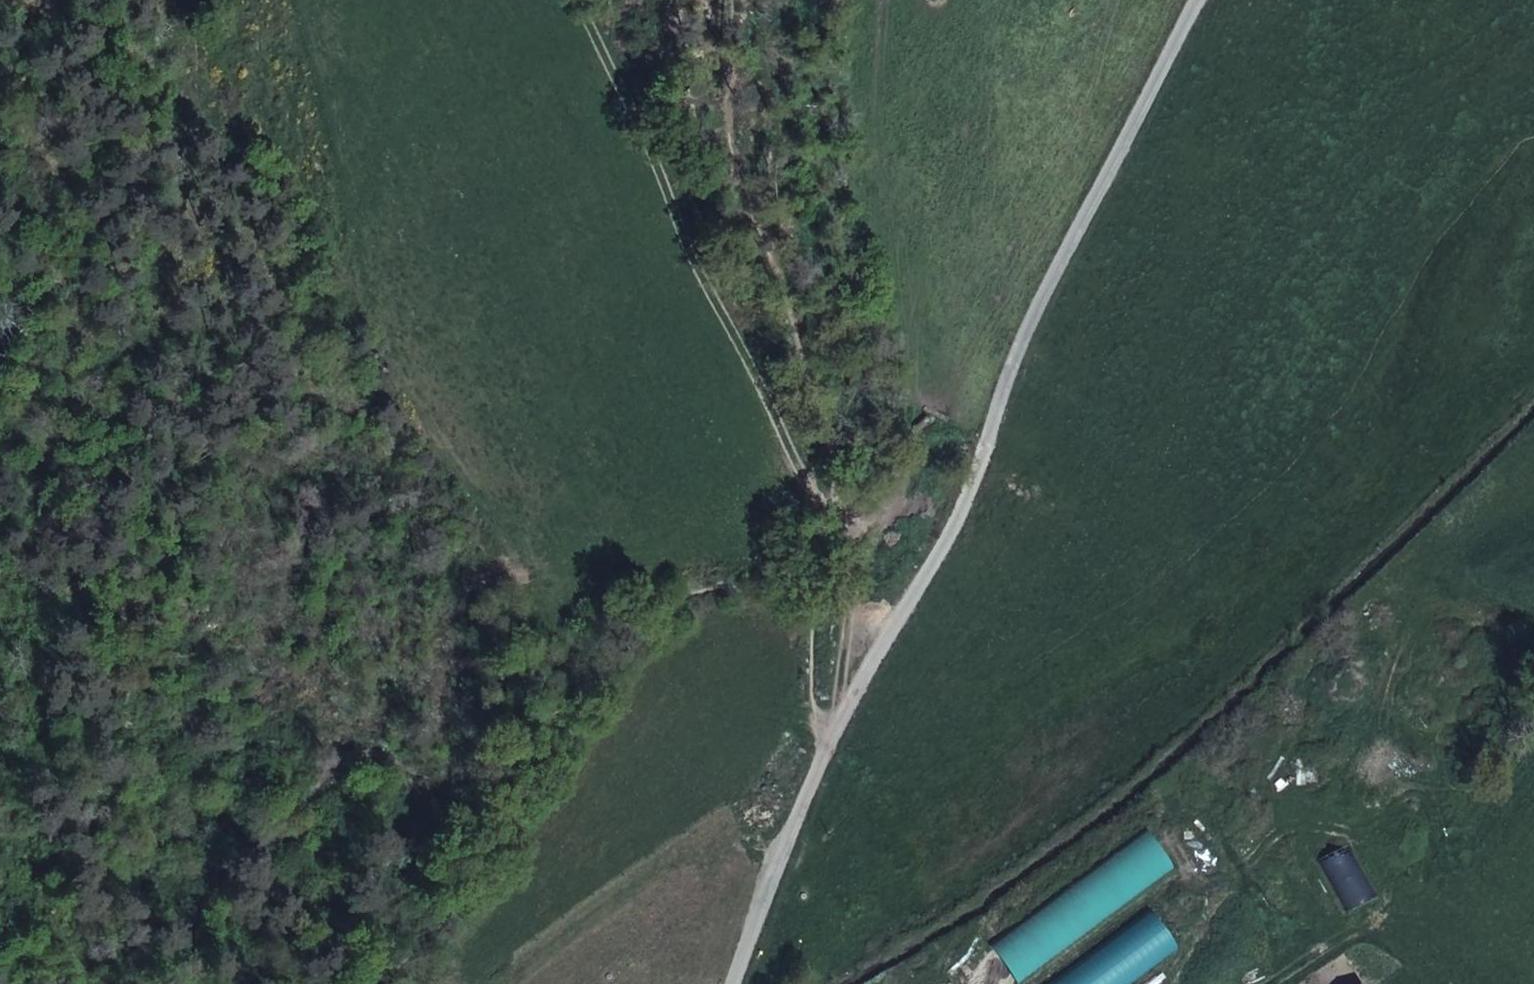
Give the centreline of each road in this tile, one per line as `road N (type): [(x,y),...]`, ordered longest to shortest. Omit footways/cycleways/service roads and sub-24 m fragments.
road 1 (unclassified): [(1206,0),(1019,349),(959,517),(869,677),(736,983)]

